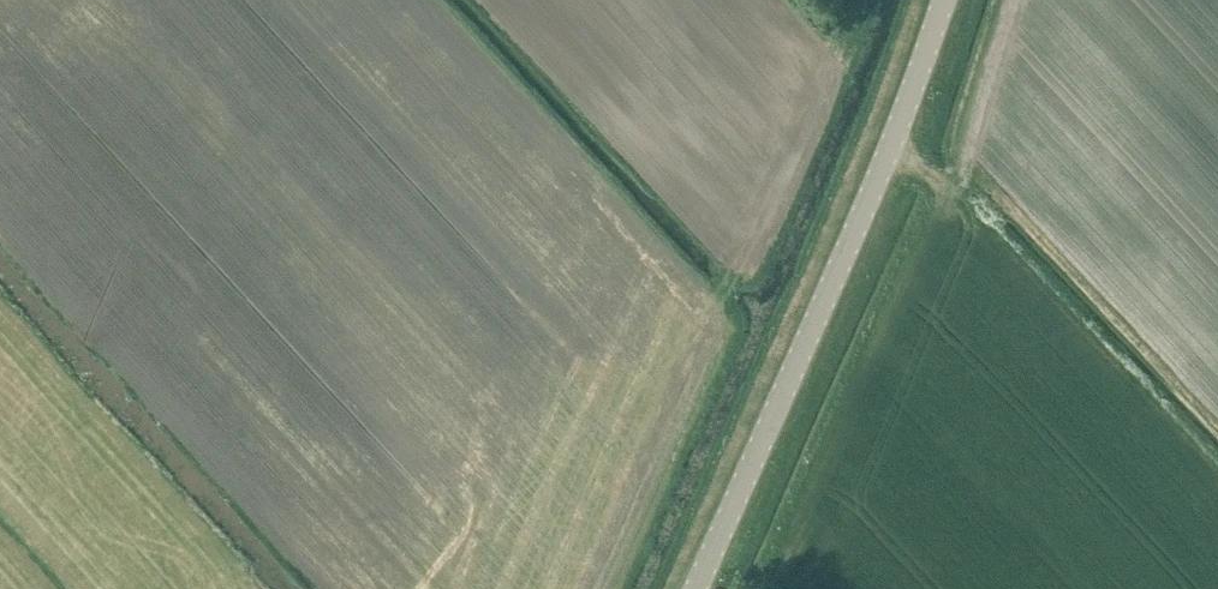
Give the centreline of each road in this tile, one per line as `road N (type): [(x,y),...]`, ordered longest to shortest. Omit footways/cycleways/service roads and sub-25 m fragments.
road 1 (tertiary): [(697,588),(887,152),(943,0)]

